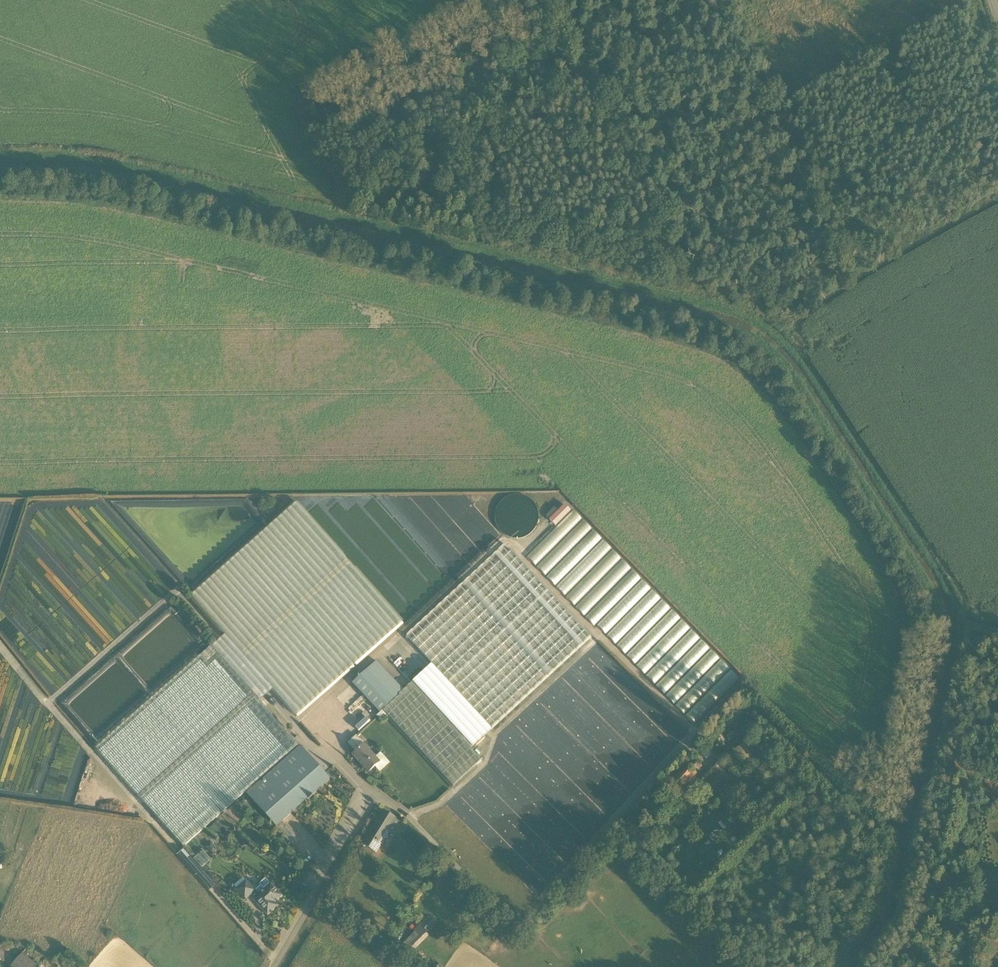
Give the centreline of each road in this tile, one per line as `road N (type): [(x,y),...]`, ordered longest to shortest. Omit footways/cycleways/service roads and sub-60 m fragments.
road 1 (unclassified): [(373,796),(272,966)]

